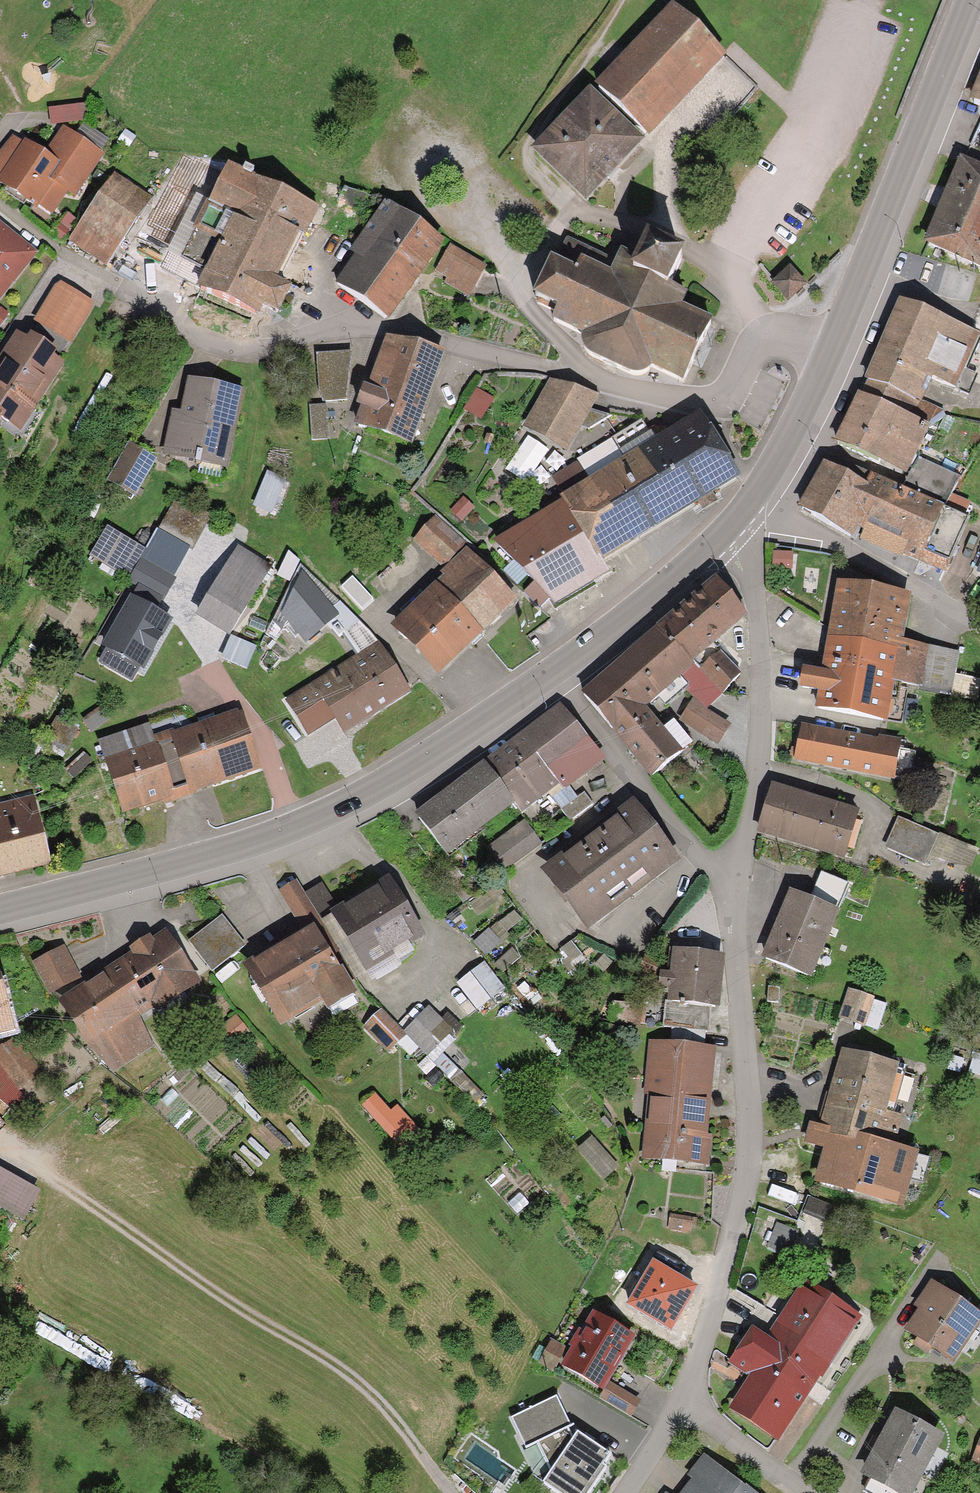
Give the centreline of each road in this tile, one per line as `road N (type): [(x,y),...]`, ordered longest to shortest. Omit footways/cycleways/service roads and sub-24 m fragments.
road 1 (residential): [(837,339),(765,329),(719,407),(396,328),(337,325),(290,342),(226,346),(55,248)]
road 2 (secondary): [(554,672),(297,826),(0,906)]
road 3 (residential): [(689,1400),(752,1144),(736,935),(741,871)]
road 4 (track): [(447,1492),(375,1396),(41,1176)]
road 5 (secondary): [(970,0),(837,339)]
road 6 (residential): [(741,871),(761,685),(753,562),(729,528)]
road 7 (residential): [(741,871),(703,858),(554,672)]
road 8 (secondary): [(729,528),(554,672)]
road 9 (secondary): [(837,339),(790,436),(729,528)]
road 10 (residential): [(689,1400),(808,1492)]

